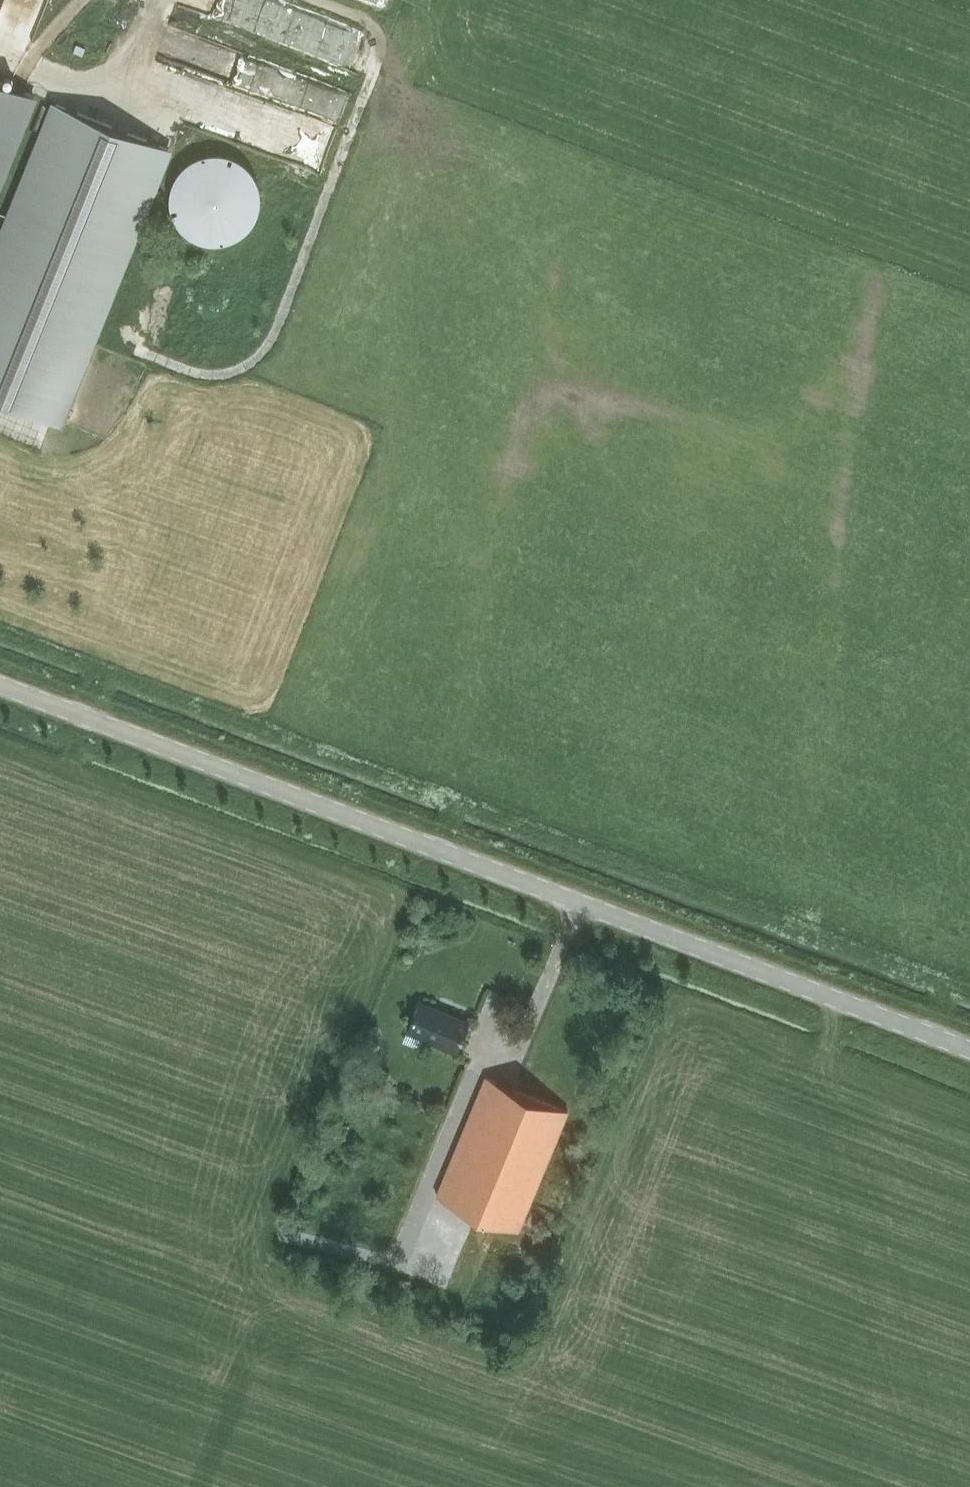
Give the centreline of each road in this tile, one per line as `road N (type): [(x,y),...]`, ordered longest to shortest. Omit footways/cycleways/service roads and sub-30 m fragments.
road 1 (tertiary): [(969,1050),(0,685)]

